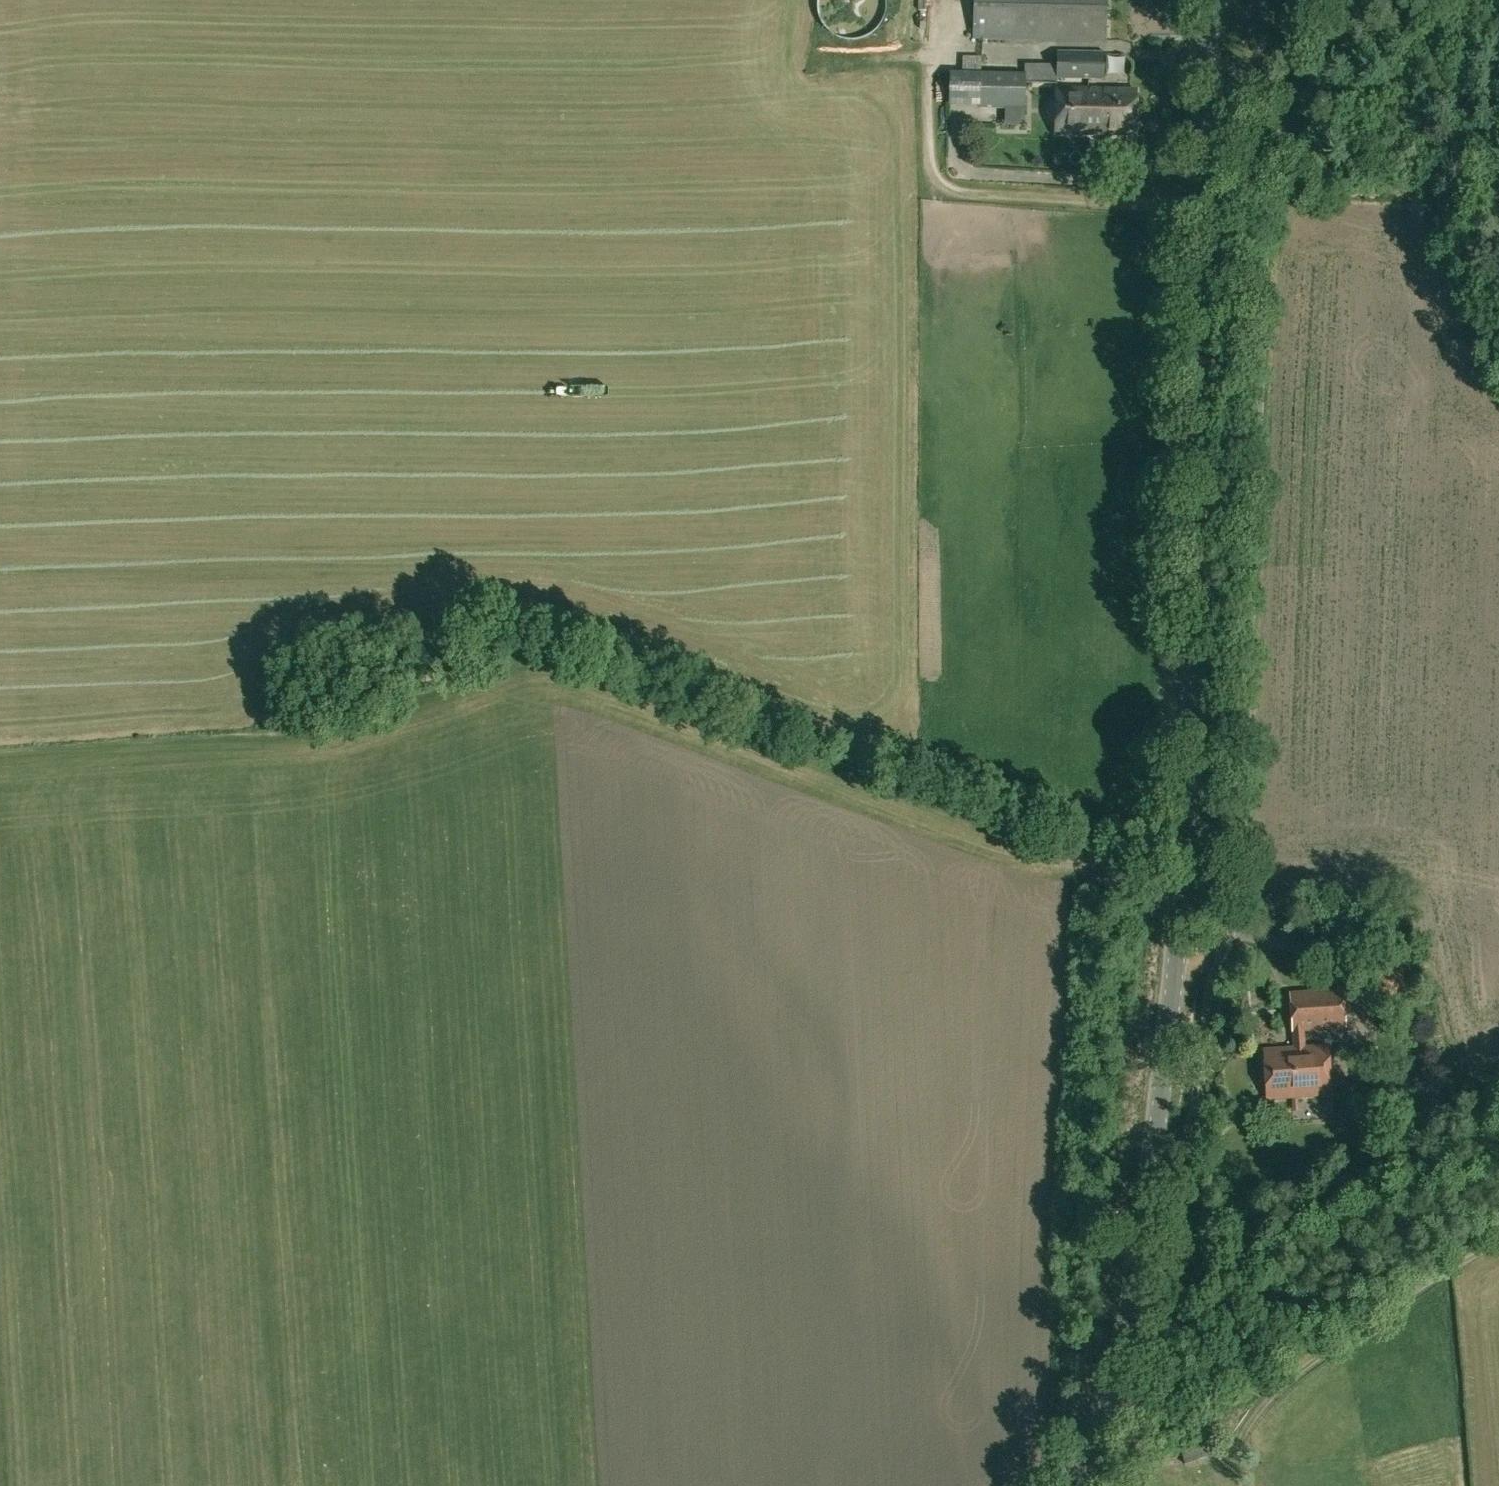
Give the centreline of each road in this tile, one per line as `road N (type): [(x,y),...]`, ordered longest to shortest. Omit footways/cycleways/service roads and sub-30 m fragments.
road 1 (tertiary): [(1074,1485),(1089,1454),(1145,1219),(1182,934),(1209,0)]

